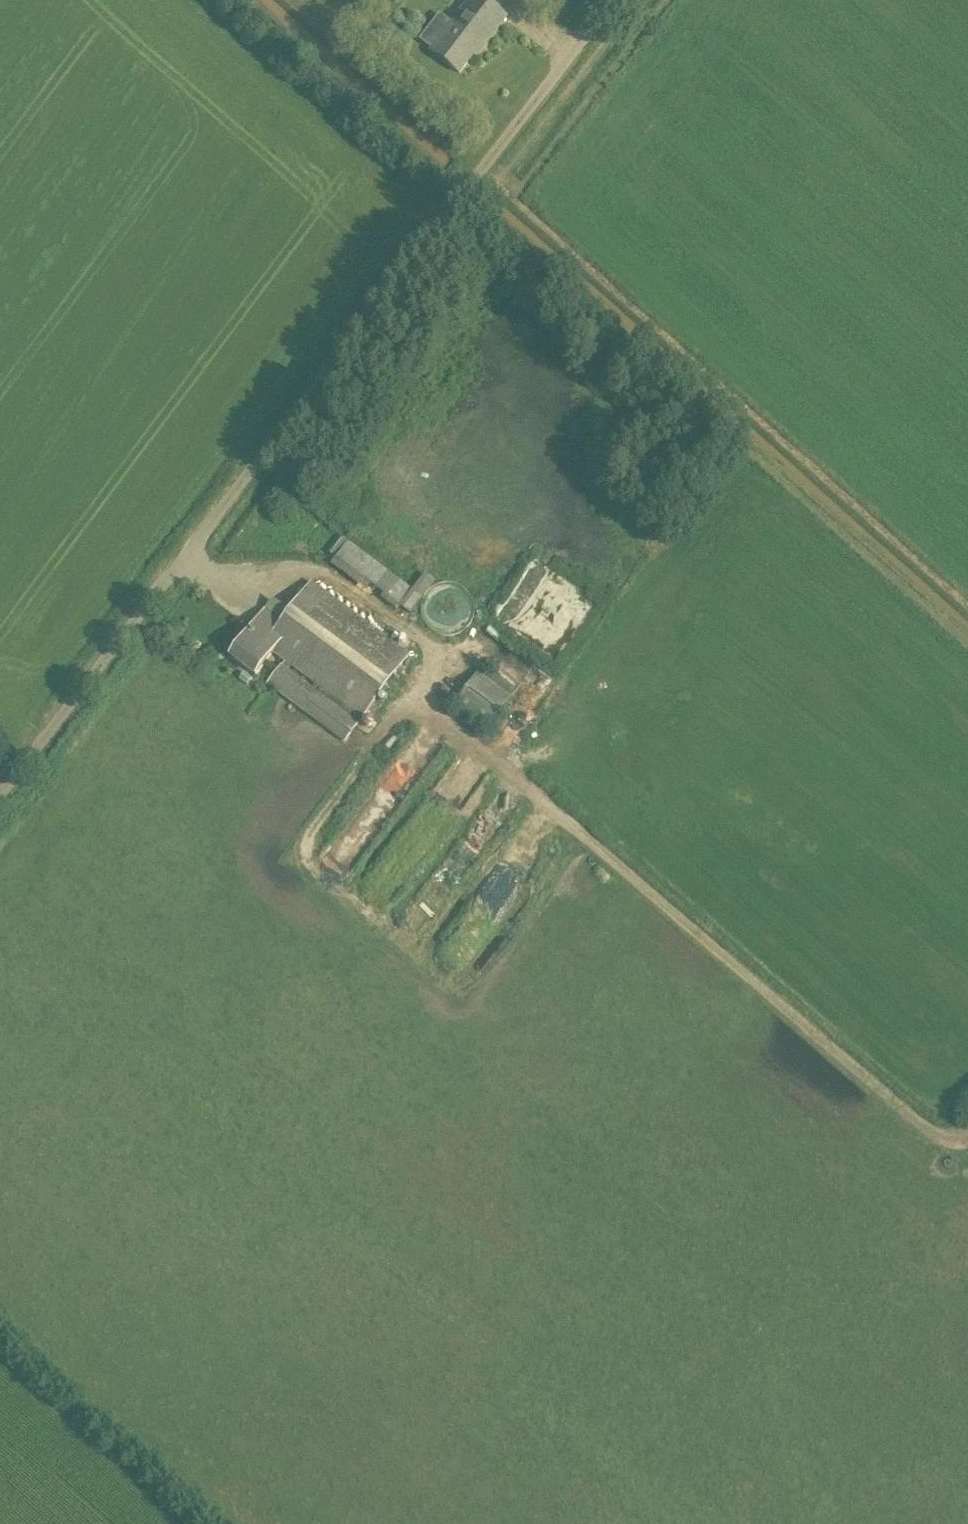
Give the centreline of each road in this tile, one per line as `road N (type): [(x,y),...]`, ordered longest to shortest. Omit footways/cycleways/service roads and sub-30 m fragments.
road 1 (unclassified): [(0,782),(438,215),(506,143),(615,0)]

